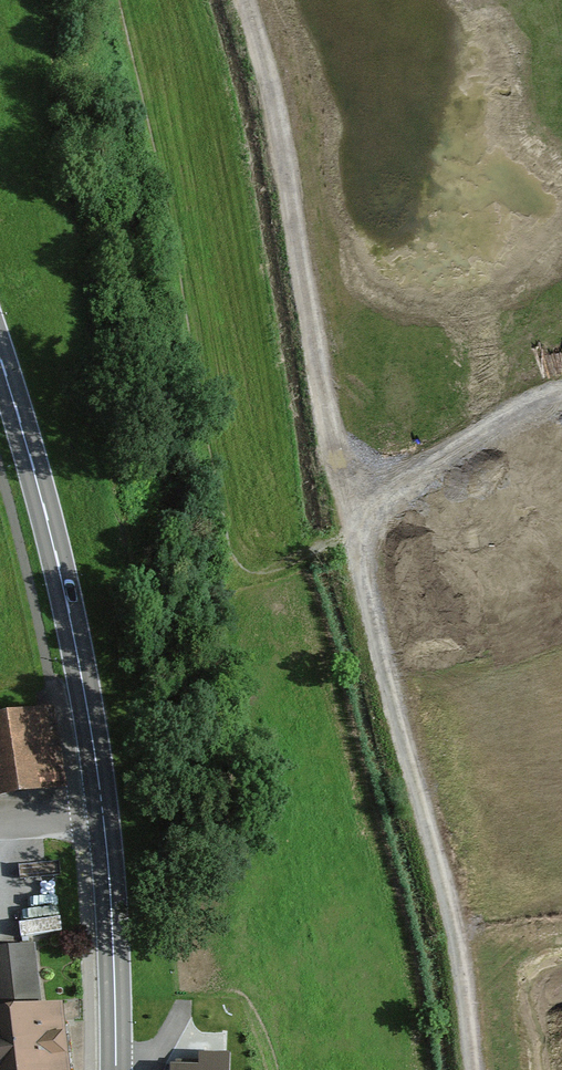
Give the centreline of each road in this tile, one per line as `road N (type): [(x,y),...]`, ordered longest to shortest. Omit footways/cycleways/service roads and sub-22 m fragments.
road 1 (track): [(466,1069),(449,931),(342,537),(372,512),(561,404)]
road 2 (secondary): [(0,357),(61,576),(91,730),(111,906),(116,1069)]

